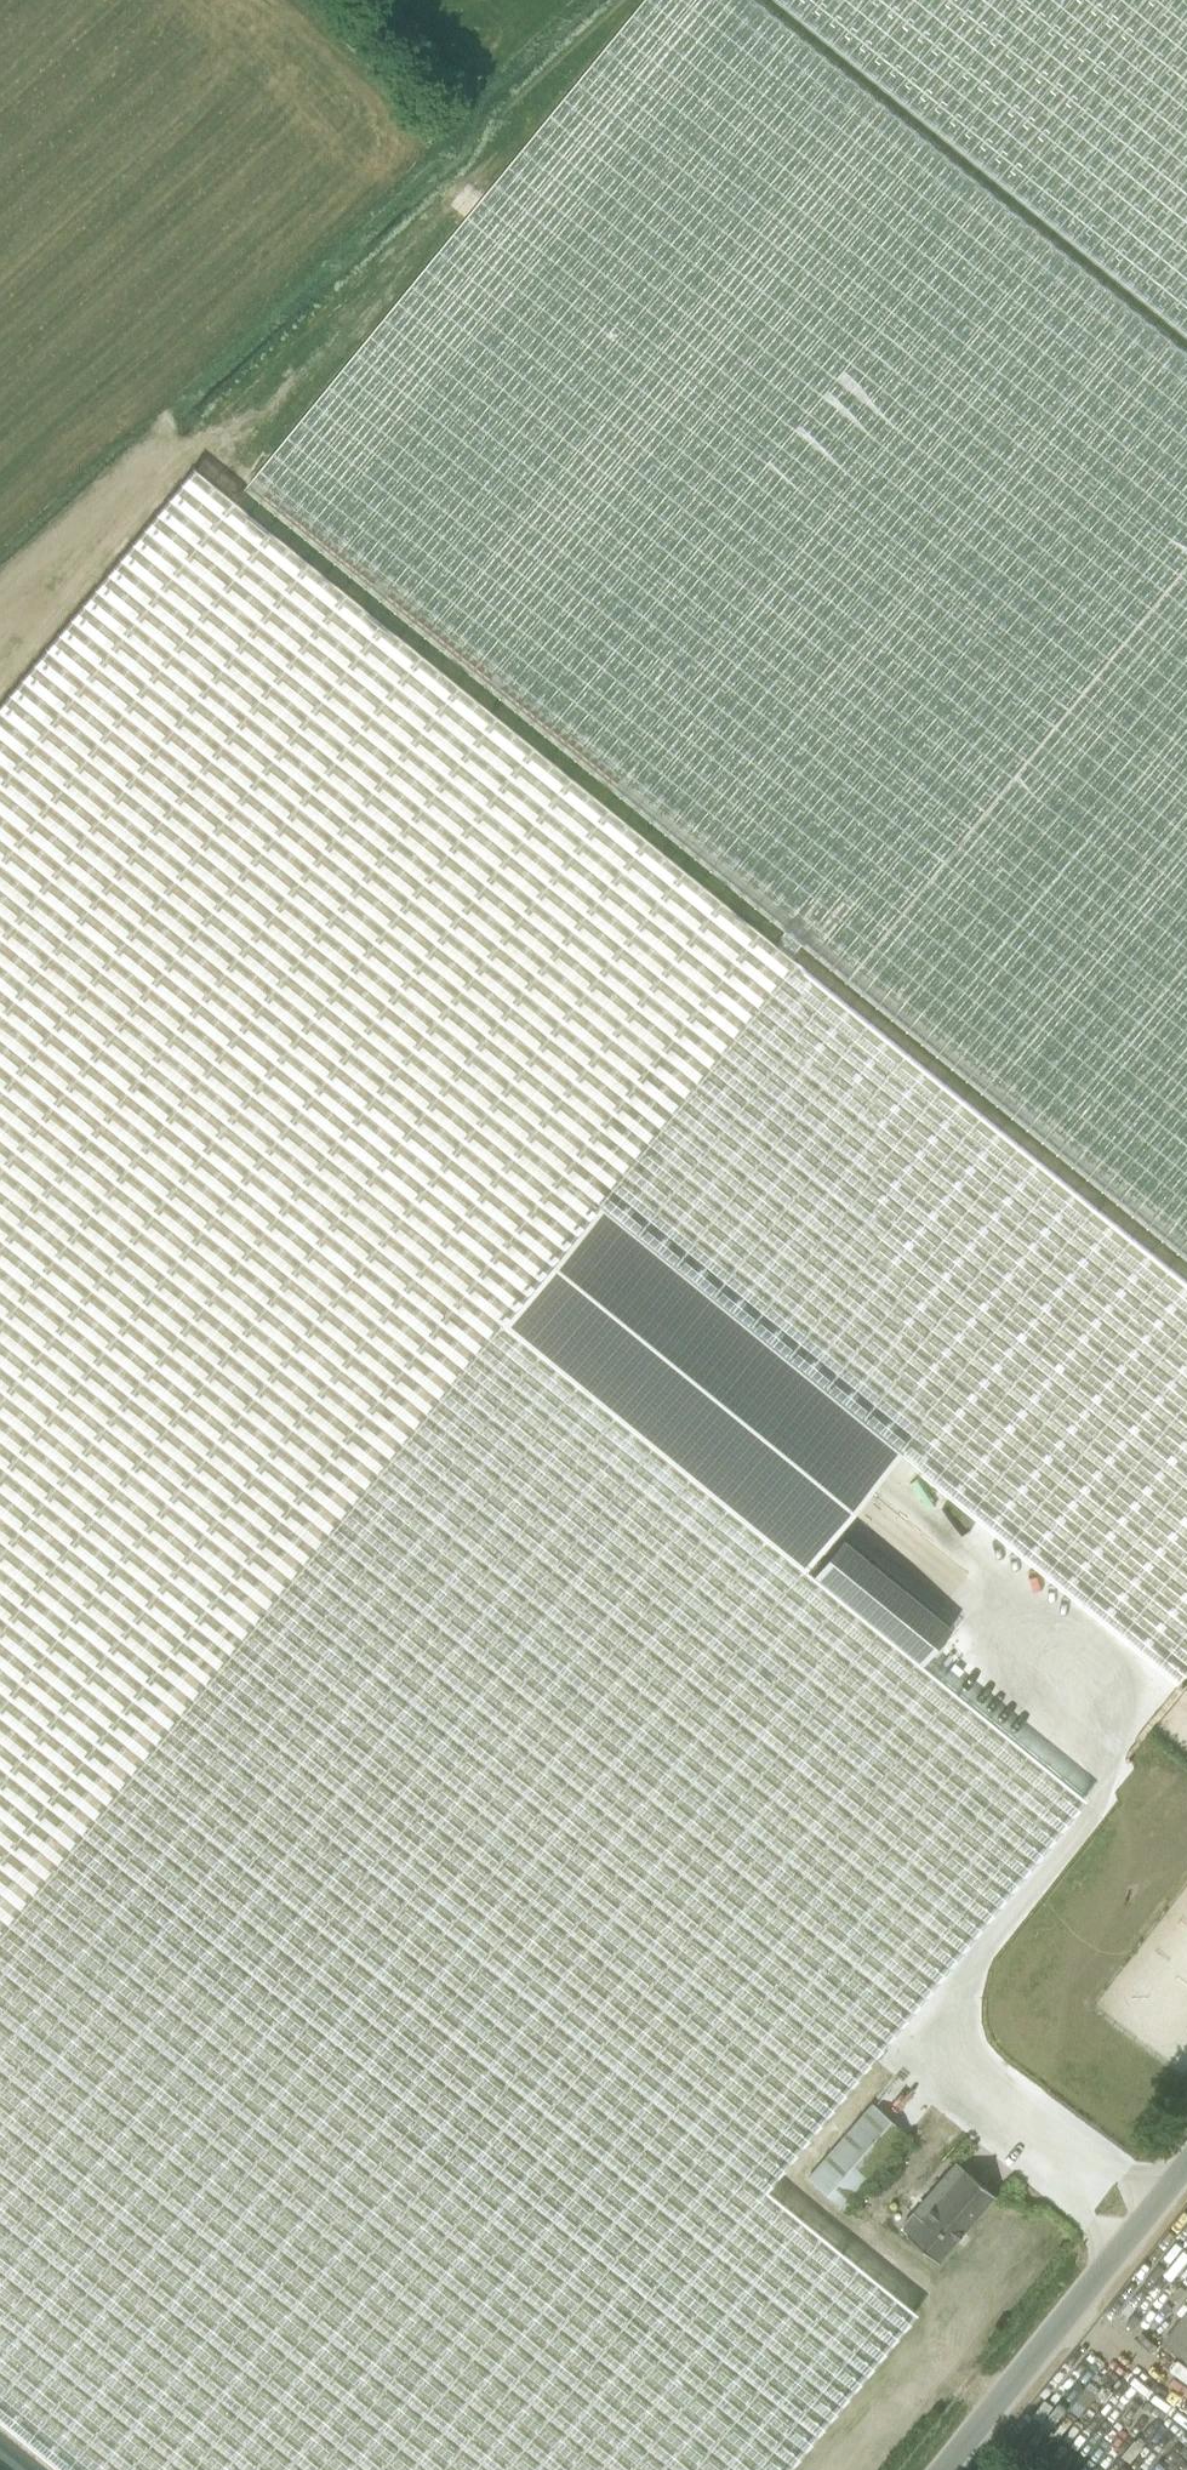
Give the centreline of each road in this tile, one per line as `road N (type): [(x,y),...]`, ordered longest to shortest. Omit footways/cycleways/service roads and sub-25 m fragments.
road 1 (unclassified): [(945,2469),(1186,2168)]

